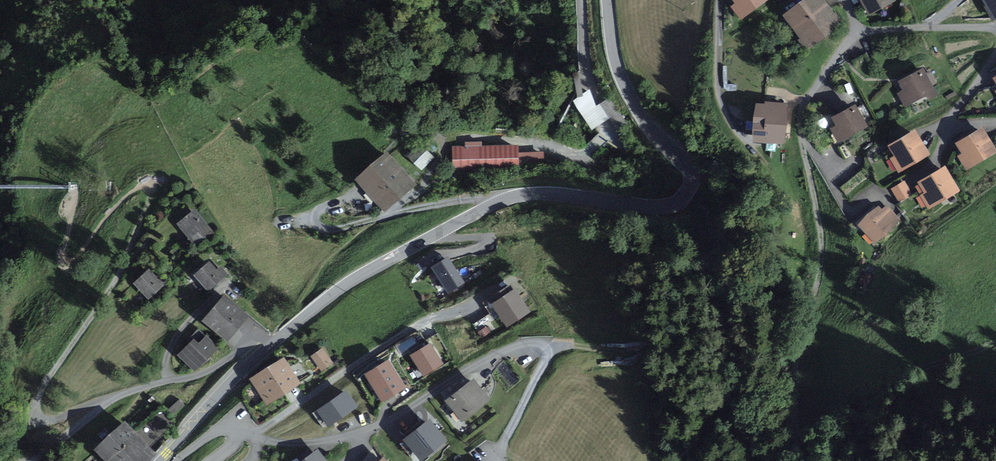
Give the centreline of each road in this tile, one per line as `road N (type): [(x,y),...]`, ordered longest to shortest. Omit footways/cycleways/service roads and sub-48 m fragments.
road 1 (tertiary): [(272,344),(362,275),(502,201),(547,193),(658,208),(687,194),(688,173),(648,131),(618,71),(607,0)]
road 2 (residential): [(251,436),(296,444),(351,435),(495,353),(540,345),(544,359),(494,458)]
road 3 (residential): [(860,28),(800,115),(823,249),(809,311)]
road 4 (residential): [(251,436),(425,320),(499,285)]
road 5 (residential): [(37,460),(110,399),(201,374),(254,339),(272,344)]
road 6 (track): [(831,460),(899,374),(995,343)]
road 7 (tertiary): [(160,460),(272,344)]
road 8 (residential): [(799,460),(798,351),(809,311)]
road 9 (residential): [(860,28),(995,29)]

